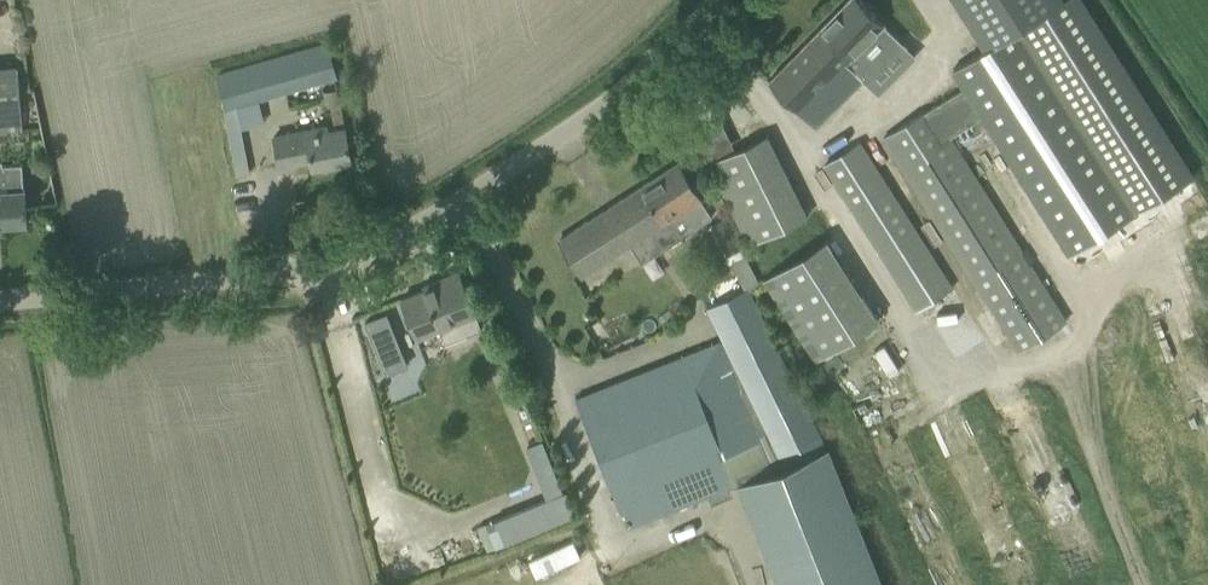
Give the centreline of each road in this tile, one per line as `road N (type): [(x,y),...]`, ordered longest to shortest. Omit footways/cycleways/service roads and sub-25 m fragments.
road 1 (unclassified): [(0,300),(275,272),(419,225),(595,113),(713,0)]

